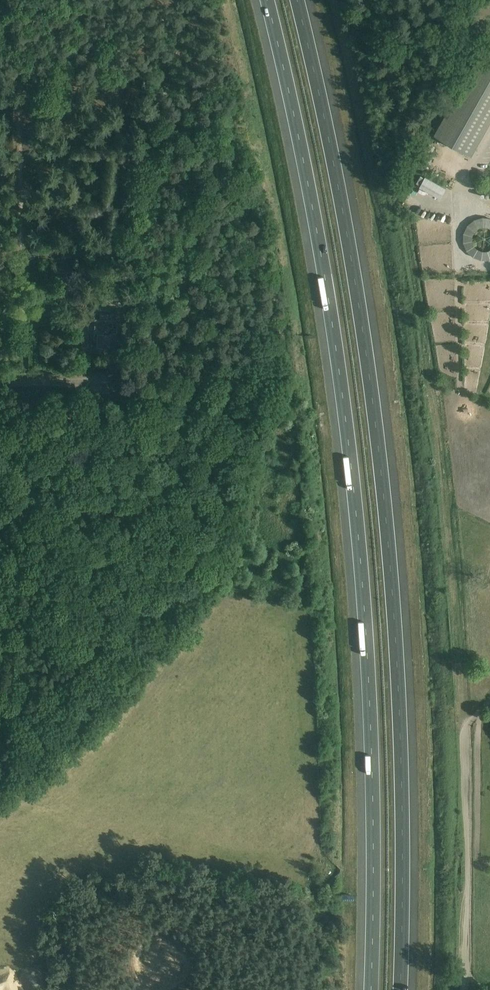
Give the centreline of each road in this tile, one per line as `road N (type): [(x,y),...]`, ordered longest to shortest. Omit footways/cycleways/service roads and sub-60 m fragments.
road 1 (motorway): [(400,989),(401,729),(387,530),(351,251),(297,0)]
road 2 (motorway): [(268,0),(321,253),(357,534),(370,727),(370,989)]
road 3 (track): [(489,702),(462,730),(461,989)]
road 4 (track): [(0,383),(130,384)]

